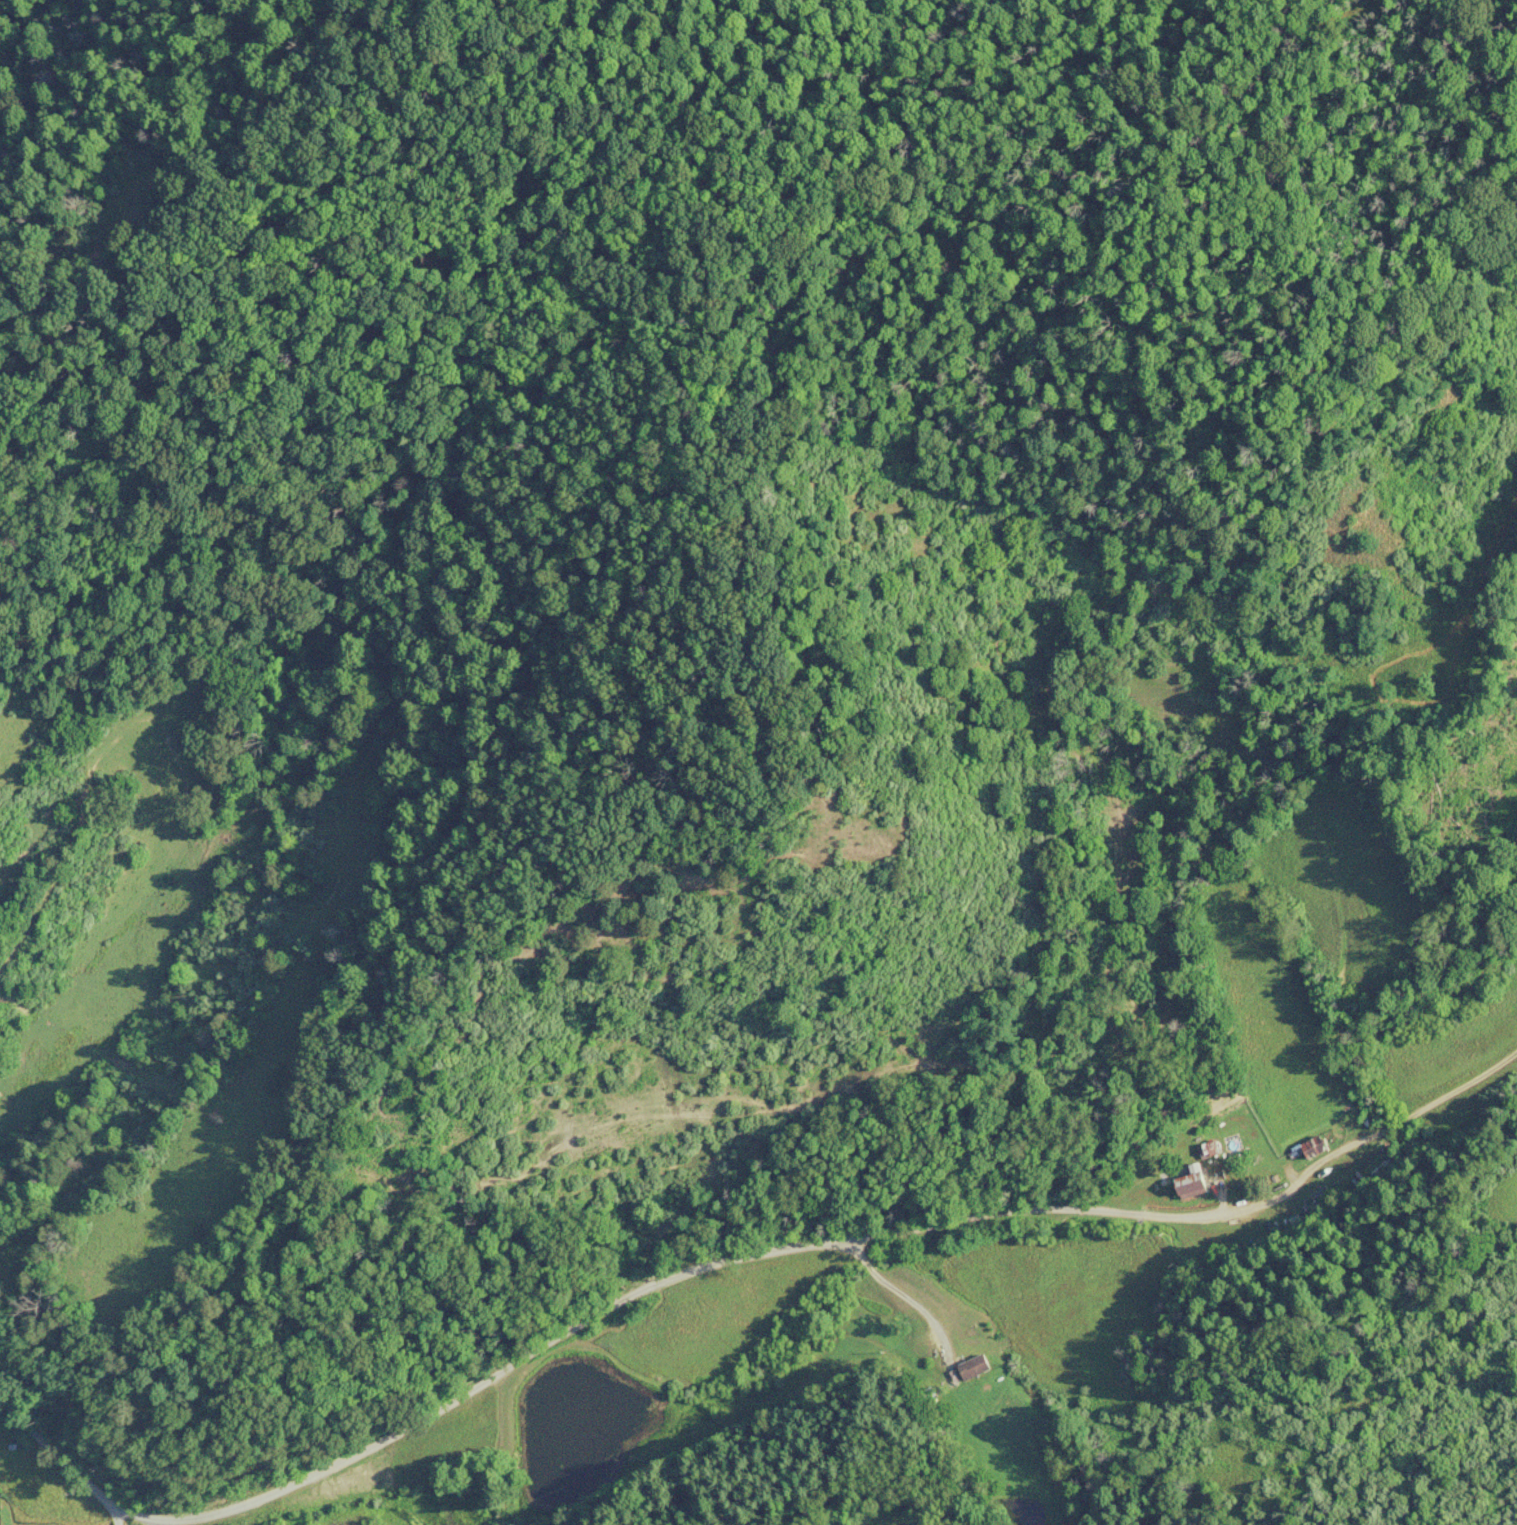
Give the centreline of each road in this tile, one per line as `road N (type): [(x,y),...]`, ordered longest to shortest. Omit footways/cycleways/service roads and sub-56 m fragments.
road 1 (residential): [(1457,1075),(1090,1229),(724,1306),(429,1449),(248,1509),(84,1520),(0,1419)]
road 2 (residential): [(825,1285),(936,1323),(988,1524)]

